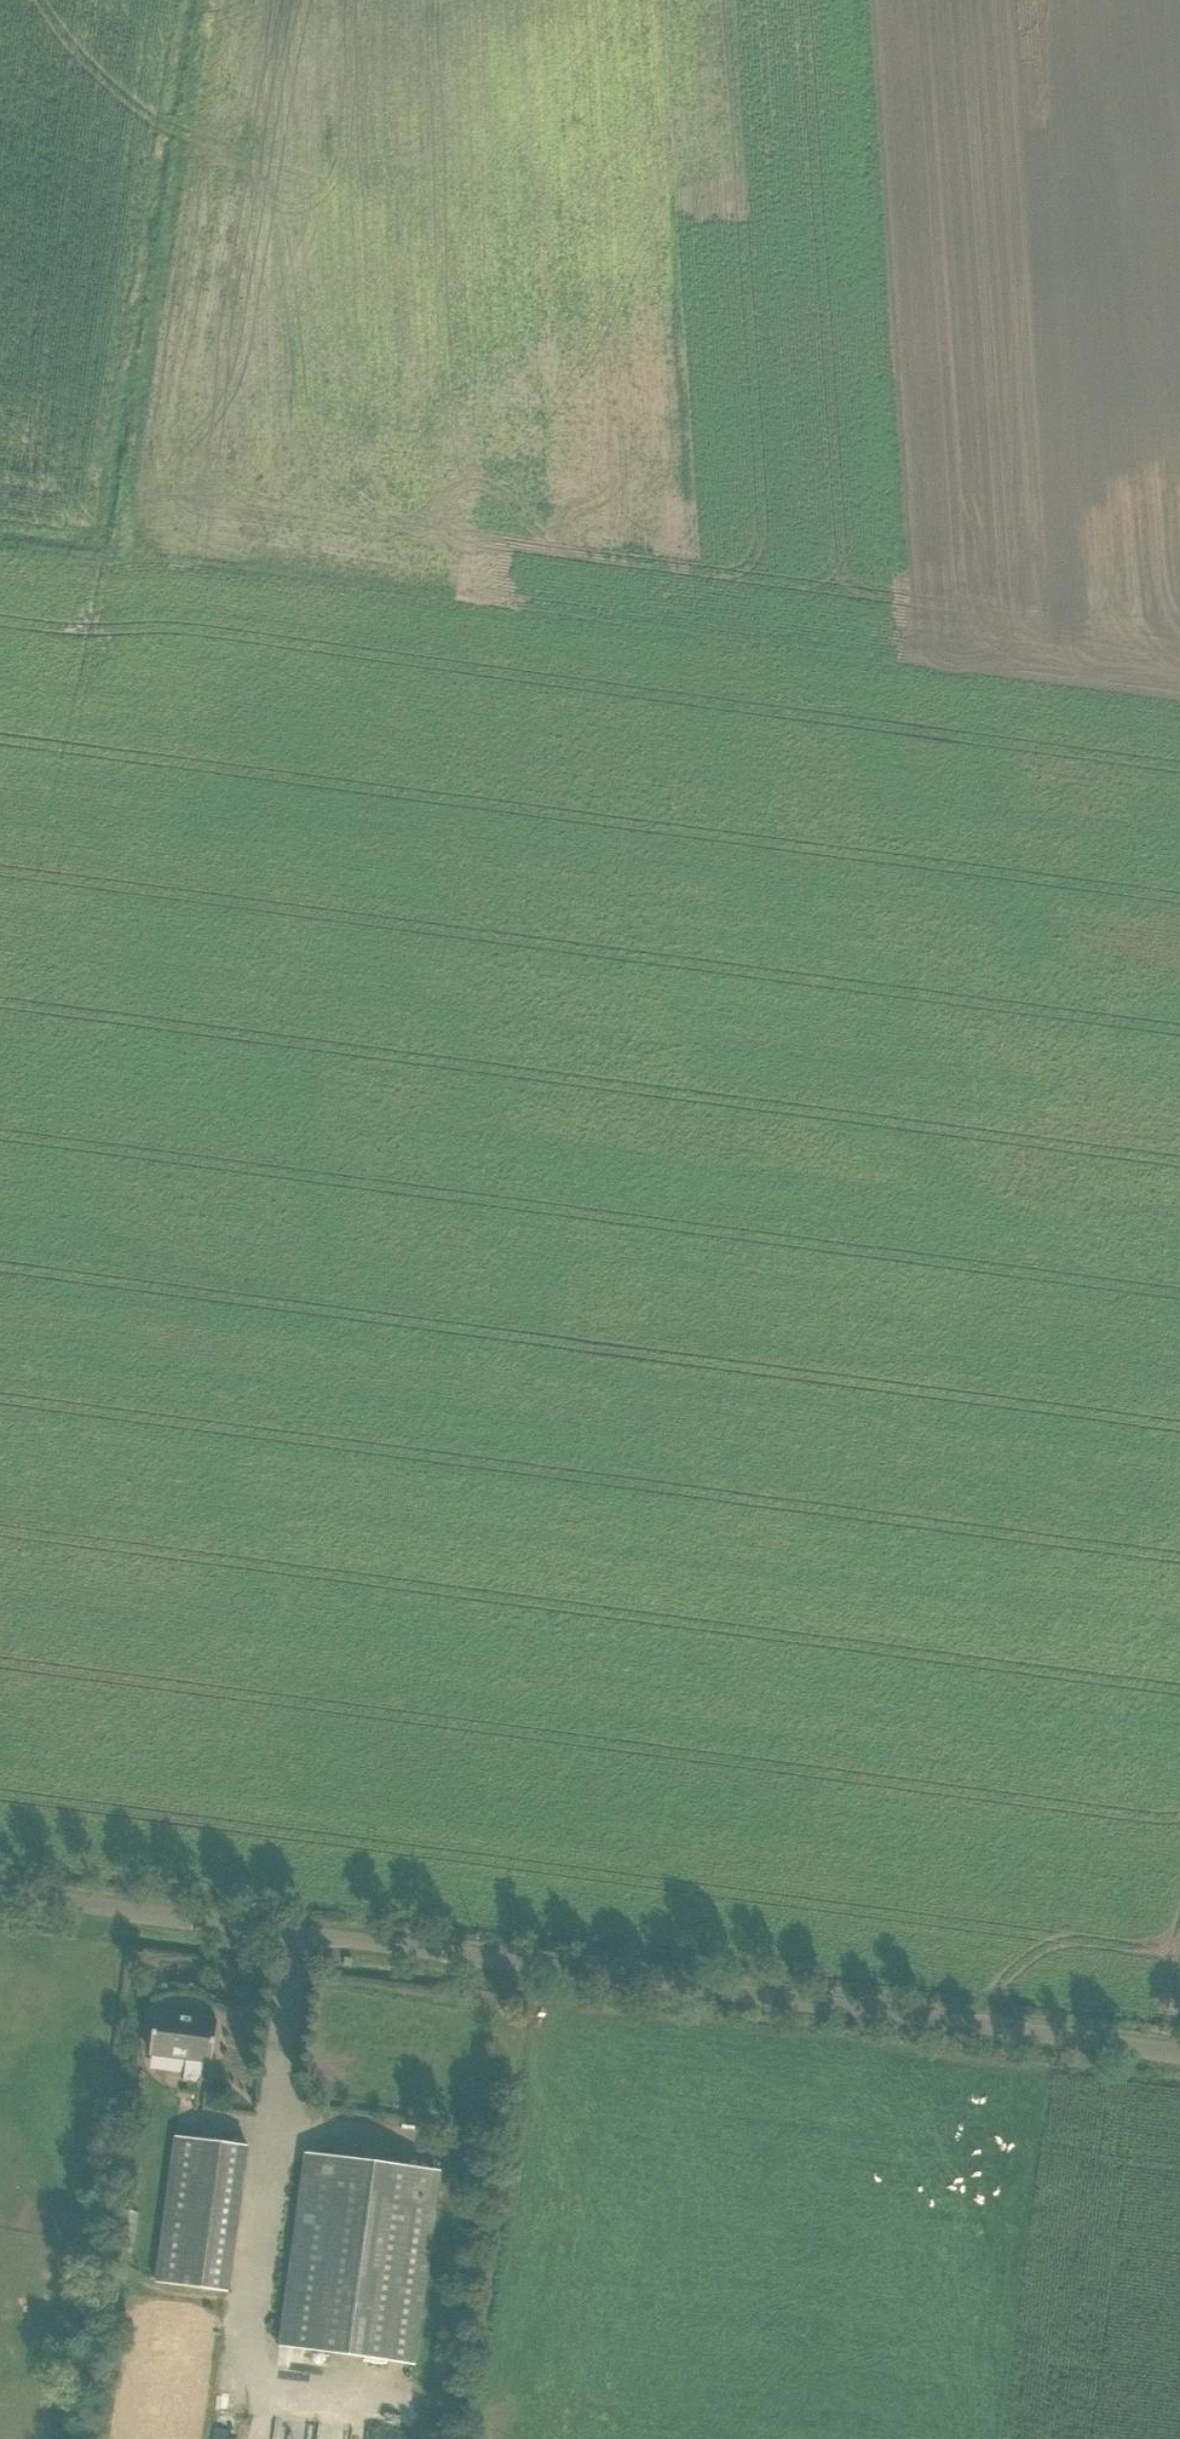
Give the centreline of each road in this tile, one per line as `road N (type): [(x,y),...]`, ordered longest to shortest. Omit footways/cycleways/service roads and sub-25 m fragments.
road 1 (unclassified): [(1179,2050),(0,1892)]

